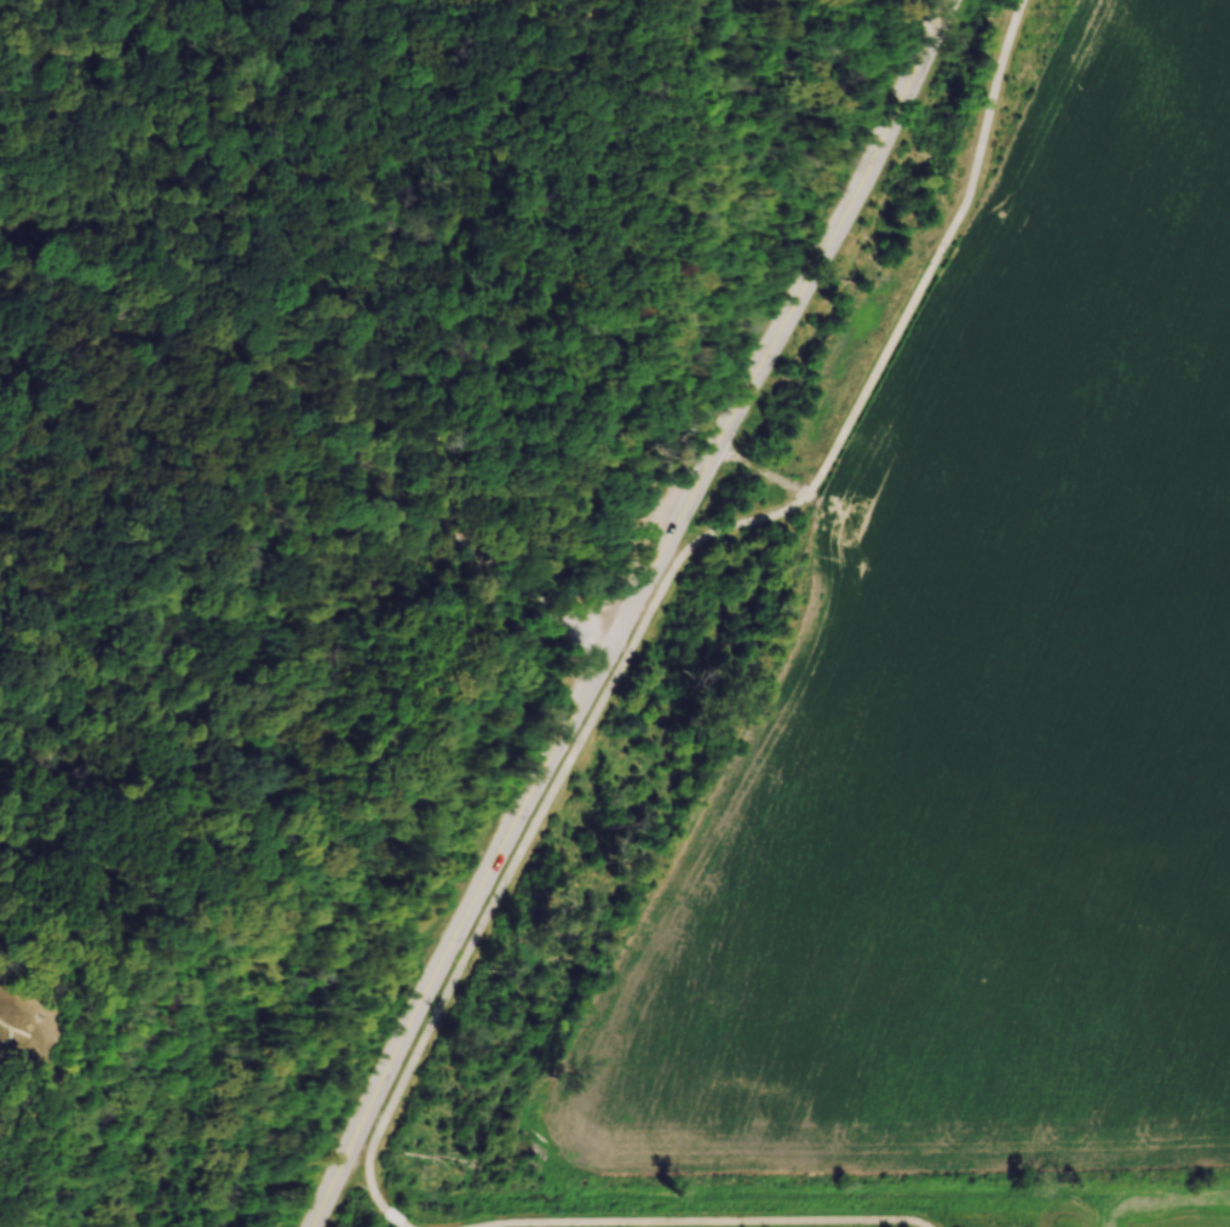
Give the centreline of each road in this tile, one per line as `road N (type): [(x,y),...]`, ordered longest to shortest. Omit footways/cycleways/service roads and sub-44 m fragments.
road 1 (tertiary): [(316,1226),(461,928),(955,0)]
road 2 (residential): [(614,643),(257,373),(148,313),(71,286),(0,274)]

